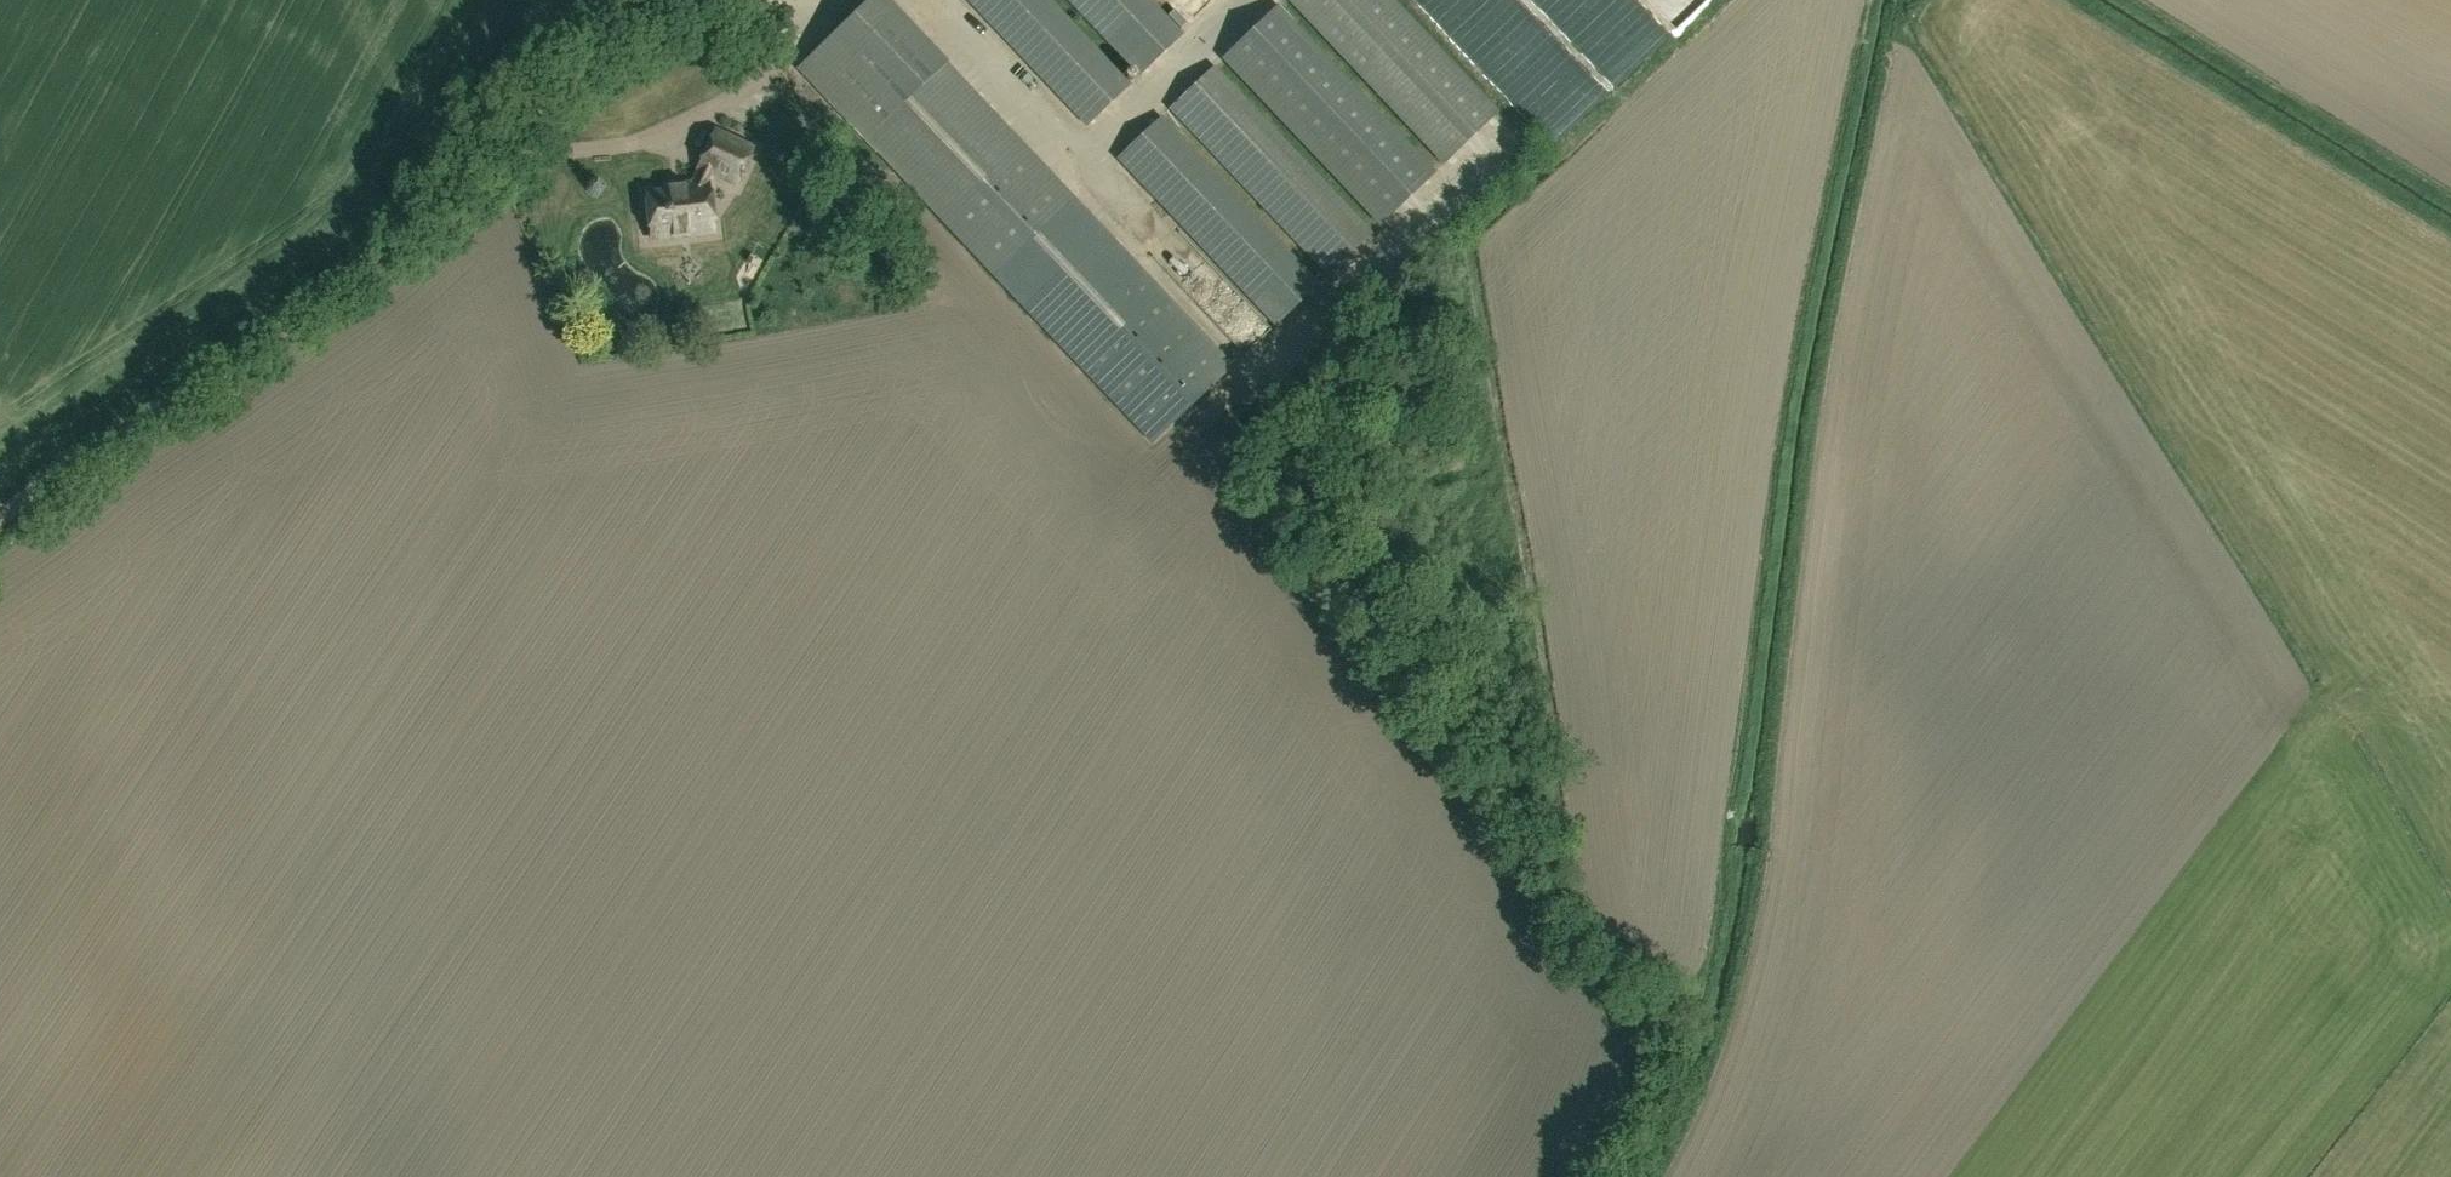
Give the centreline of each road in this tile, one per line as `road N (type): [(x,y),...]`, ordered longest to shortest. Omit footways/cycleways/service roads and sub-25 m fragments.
road 1 (unclassified): [(0,545),(252,370),(694,20),(717,9),(810,18)]

